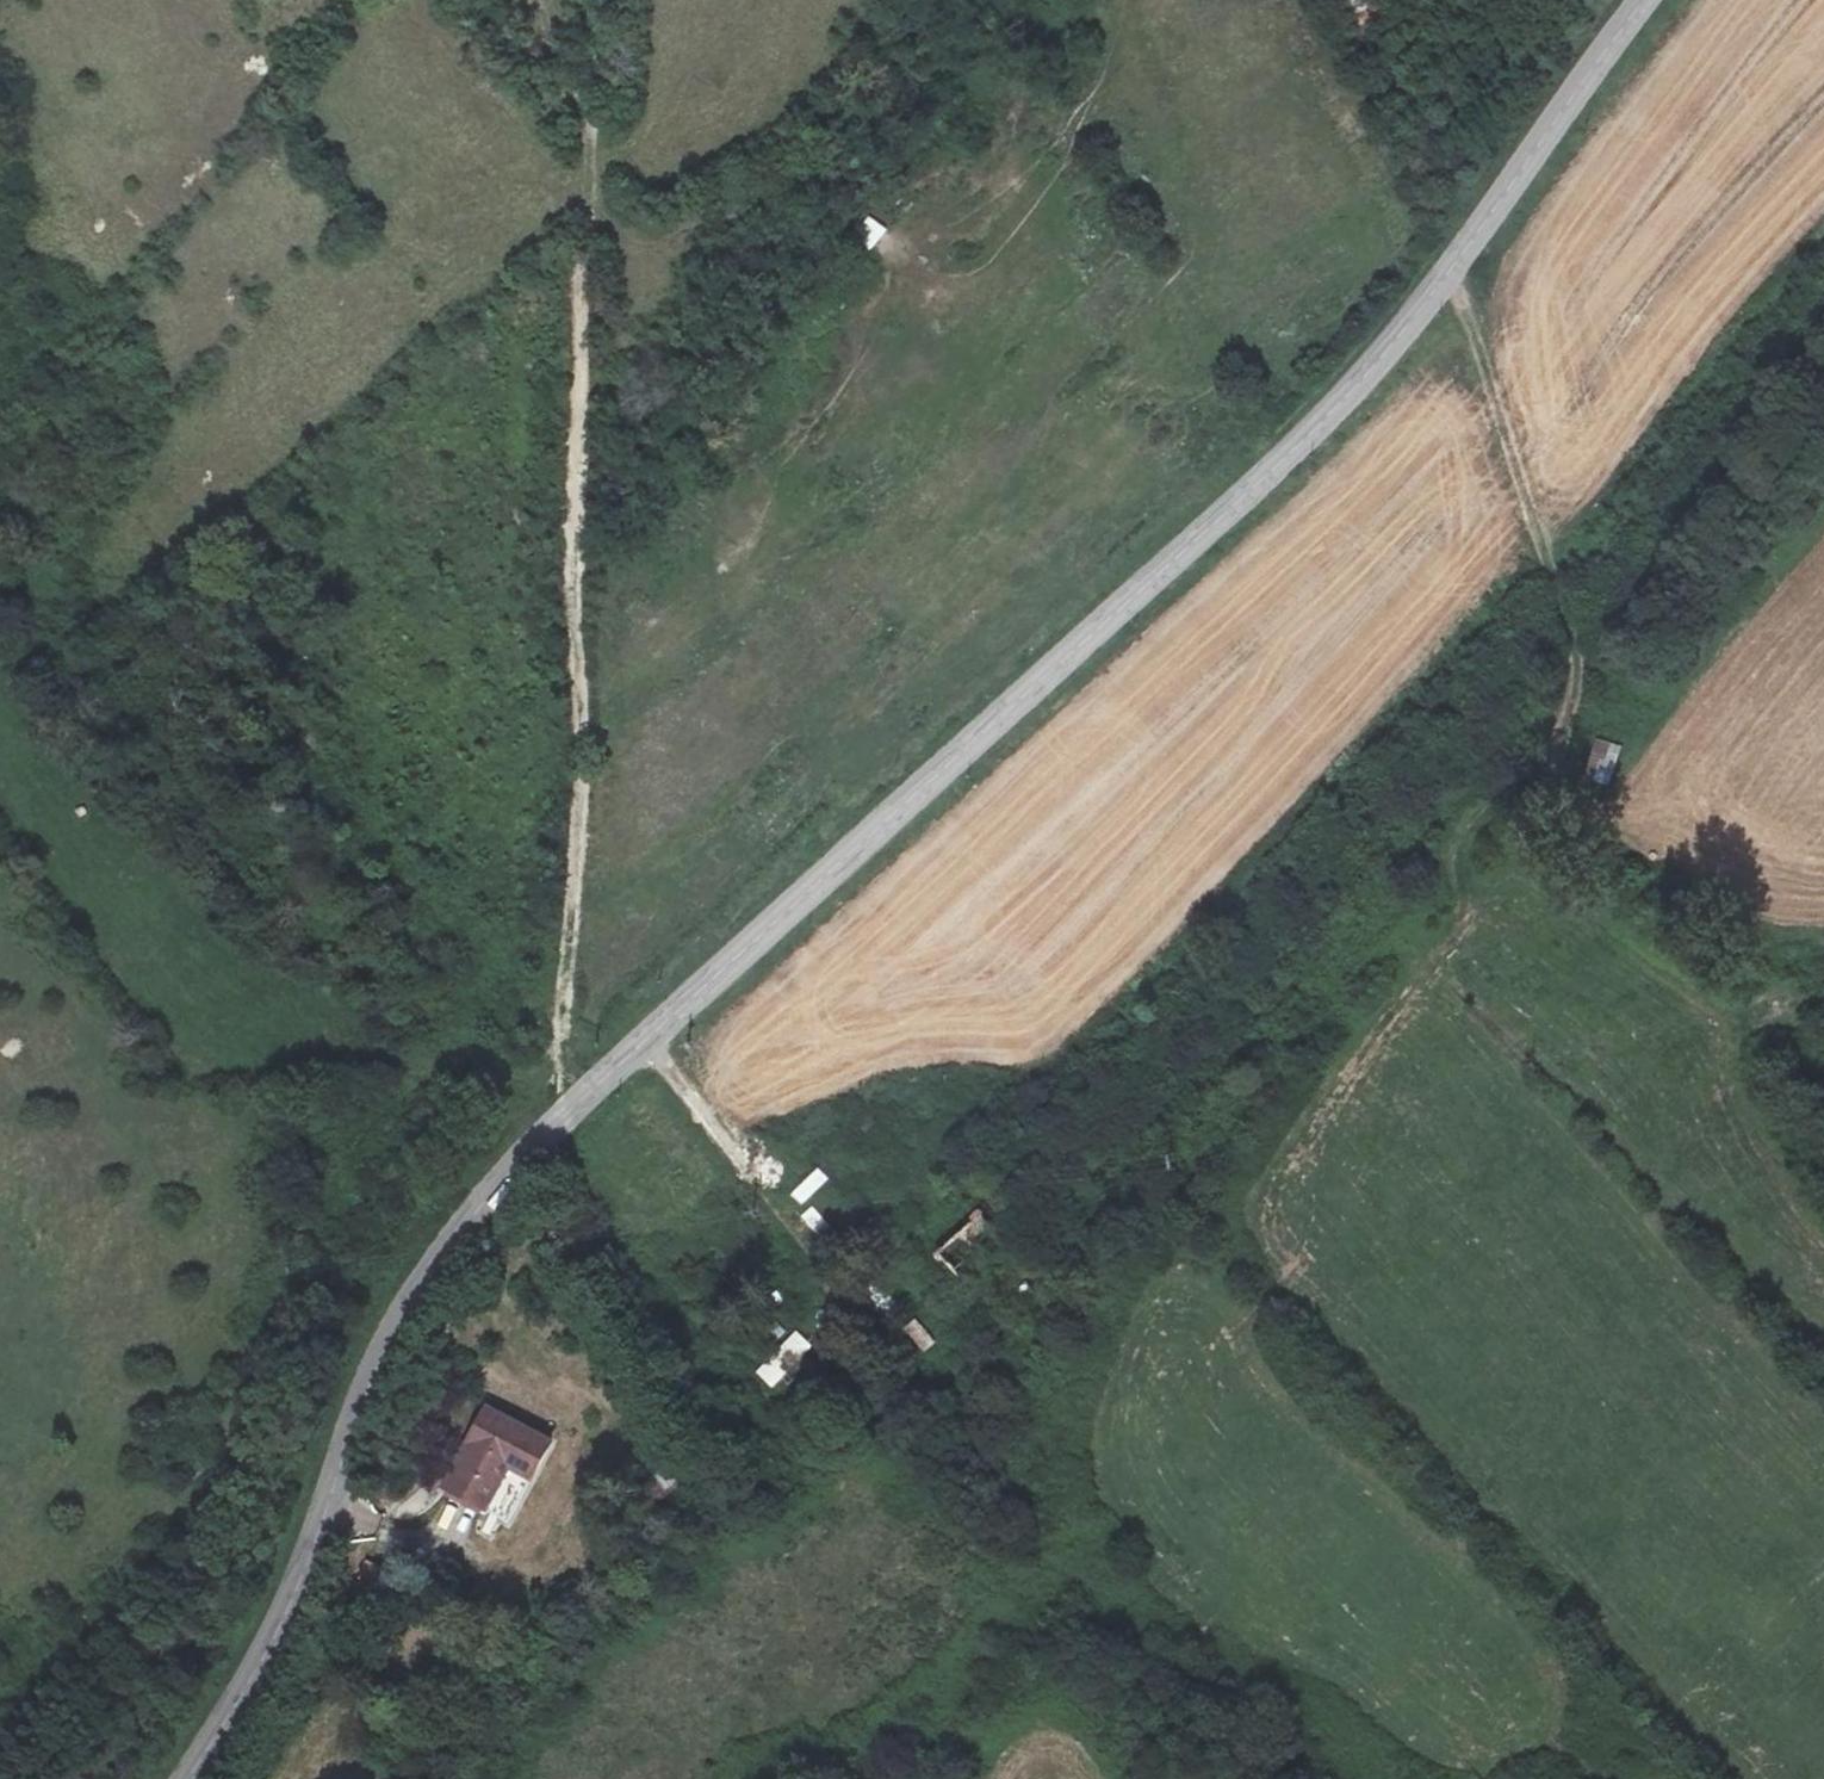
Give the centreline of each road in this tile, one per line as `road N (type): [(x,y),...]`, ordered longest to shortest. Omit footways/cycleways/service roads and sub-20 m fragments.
road 1 (tertiary): [(188,1778),(254,1684),(418,1292),(570,1114),(1368,379),(1641,0)]
road 2 (track): [(570,1114),(584,805),(569,472),(602,0)]

